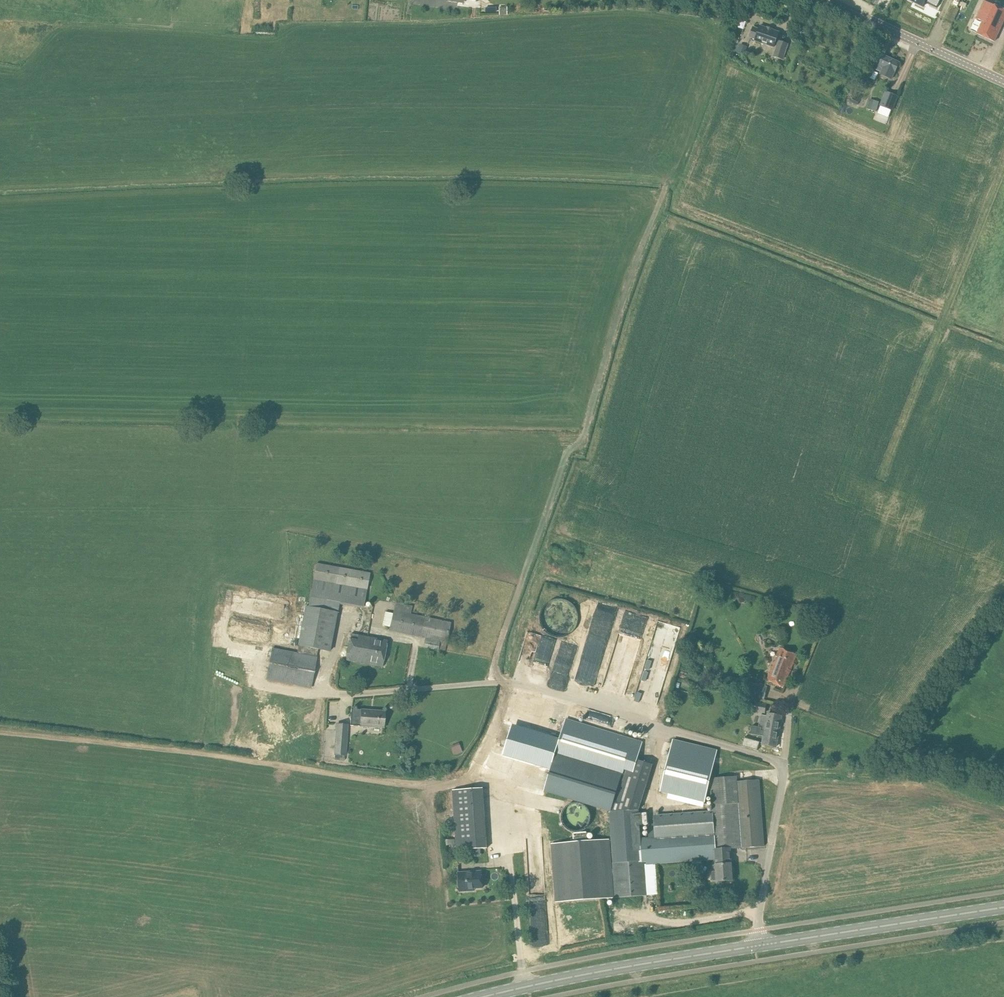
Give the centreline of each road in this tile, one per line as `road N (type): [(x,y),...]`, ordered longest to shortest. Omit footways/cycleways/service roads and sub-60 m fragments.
road 1 (unclassified): [(755,947),(783,782),(766,759),(521,686),(346,696)]
road 2 (track): [(1003,172),(878,481)]
road 3 (secondary): [(755,947),(490,996)]
road 4 (secondary): [(1003,908),(755,947)]
road 5 (tertiary): [(1003,82),(820,0)]

